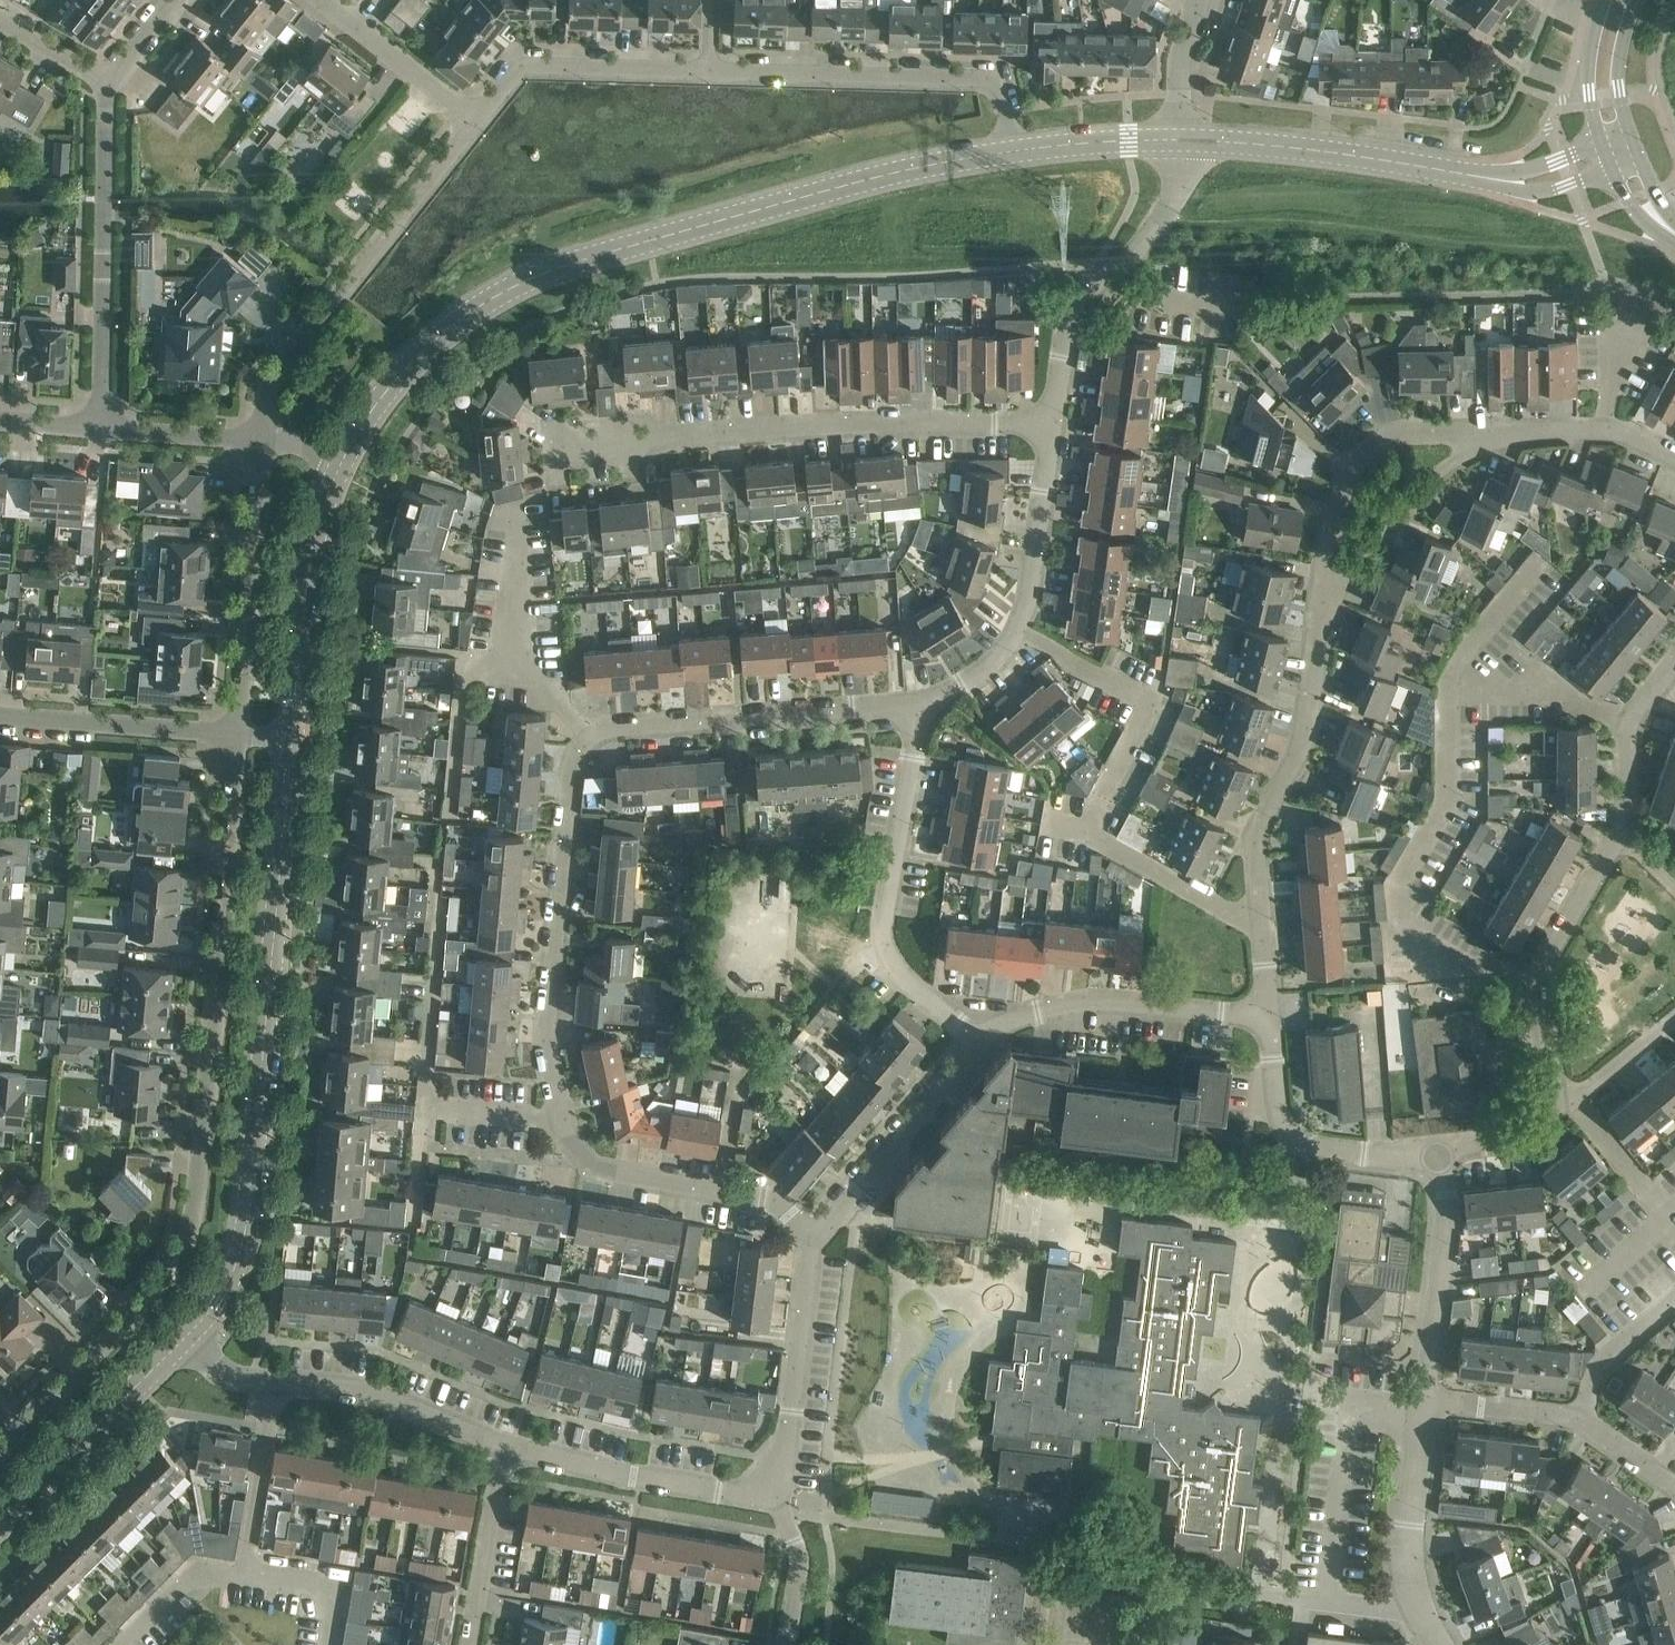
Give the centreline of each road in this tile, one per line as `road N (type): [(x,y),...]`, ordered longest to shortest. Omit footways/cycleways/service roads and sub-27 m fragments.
road 1 (residential): [(813,1236),(776,1201),(595,1167),(567,1130),(547,1034),(570,783),(589,739),(620,727),(919,706)]
road 2 (residential): [(0,1445),(152,1296),(187,1244),(239,734)]
road 3 (unclassified): [(343,461),(382,397),(443,333),(540,274),(859,181),(1012,150)]
road 4 (unclassified): [(184,1339),(220,1300),(246,1234),(294,738)]
road 5 (residential): [(547,450),(785,427),(1055,421)]
road 6 (residential): [(1271,1016),(1255,835),(1306,731),(1319,621)]
road 7 (residential): [(261,439),(267,389),(277,371),(477,121)]
road 8 (residential): [(980,1044),(907,980),(885,944),(919,706)]
road 9 (residential): [(710,71),(993,80),(1012,150)]
road 10 (residential): [(507,1445),(372,1391),(232,1375),(184,1339)]
road 11 (residential): [(103,428),(109,82)]
road 12 (residential): [(919,706),(998,658),(1017,630),(1055,421)]
road 13 (residential): [(1055,421),(1070,320),(1092,285),(1165,216),(1186,139)]
road 14 (residential): [(1319,621),(1342,495),(1373,443),(1416,432),(1497,431)]
road 15 (residential): [(1271,1016),(1088,1001),(1025,1014),(980,1044)]
road 16 (residential): [(239,734),(261,439)]
road 17 (residential): [(1554,1104),(1544,967),(1621,832)]
road 18 (unclassified): [(294,738),(290,685),(314,538),(343,461)]
road 19 (unclassified): [(1186,139),(1459,172)]
road 20 (residential): [(1438,1150),(1364,1153),(1290,1135),(1271,1016)]
road 21 (residential): [(771,1480),(753,1489),(719,1489),(507,1445)]
road 22 (residential): [(1319,621),(1385,524),(1497,431)]
road 23 (unclassified): [(0,1521),(184,1339)]
road 24 (residential): [(477,121),(522,67),(710,71)]
road 25 (unclassified): [(1427,1403),(1447,1227),(1438,1150)]
road 26 (residential): [(813,1236),(980,1044)]
road 27 (residential): [(771,1480),(787,1451),(813,1236)]
road 28 (unclassified): [(1438,1644),(1408,1563),(1427,1403)]
road 29 (residential): [(239,734),(0,716)]
road 30 (residential): [(471,1644),(507,1445)]
road 31 (residential): [(477,121),(326,0)]
road 32 (residential): [(1621,832),(1632,718),(1674,664)]
road 33 (residential): [(1674,457),(1604,430),(1497,431)]
road 34 (unclassified): [(1012,150),(1186,139)]
road 35 (residential): [(787,1644),(800,1561),(771,1480)]
road 36 (residential): [(1579,1422),(1598,1367),(1674,1300)]
road 37 (residential): [(261,439),(103,428)]
road 38 (residential): [(1579,1422),(1427,1403)]
road 39 (residential): [(1554,1104),(1589,1088),(1674,1019)]
road 40 (tertiary): [(1636,143),(1620,88),(1640,0)]
road 41 (tertiary): [(1605,0),(1591,53),(1601,141)]
road 42 (residential): [(1186,139),(1181,60),(1200,0)]
road 43 (residential): [(1438,1150),(1512,1139),(1554,1104)]
road 44 (residential): [(109,82),(0,20)]

